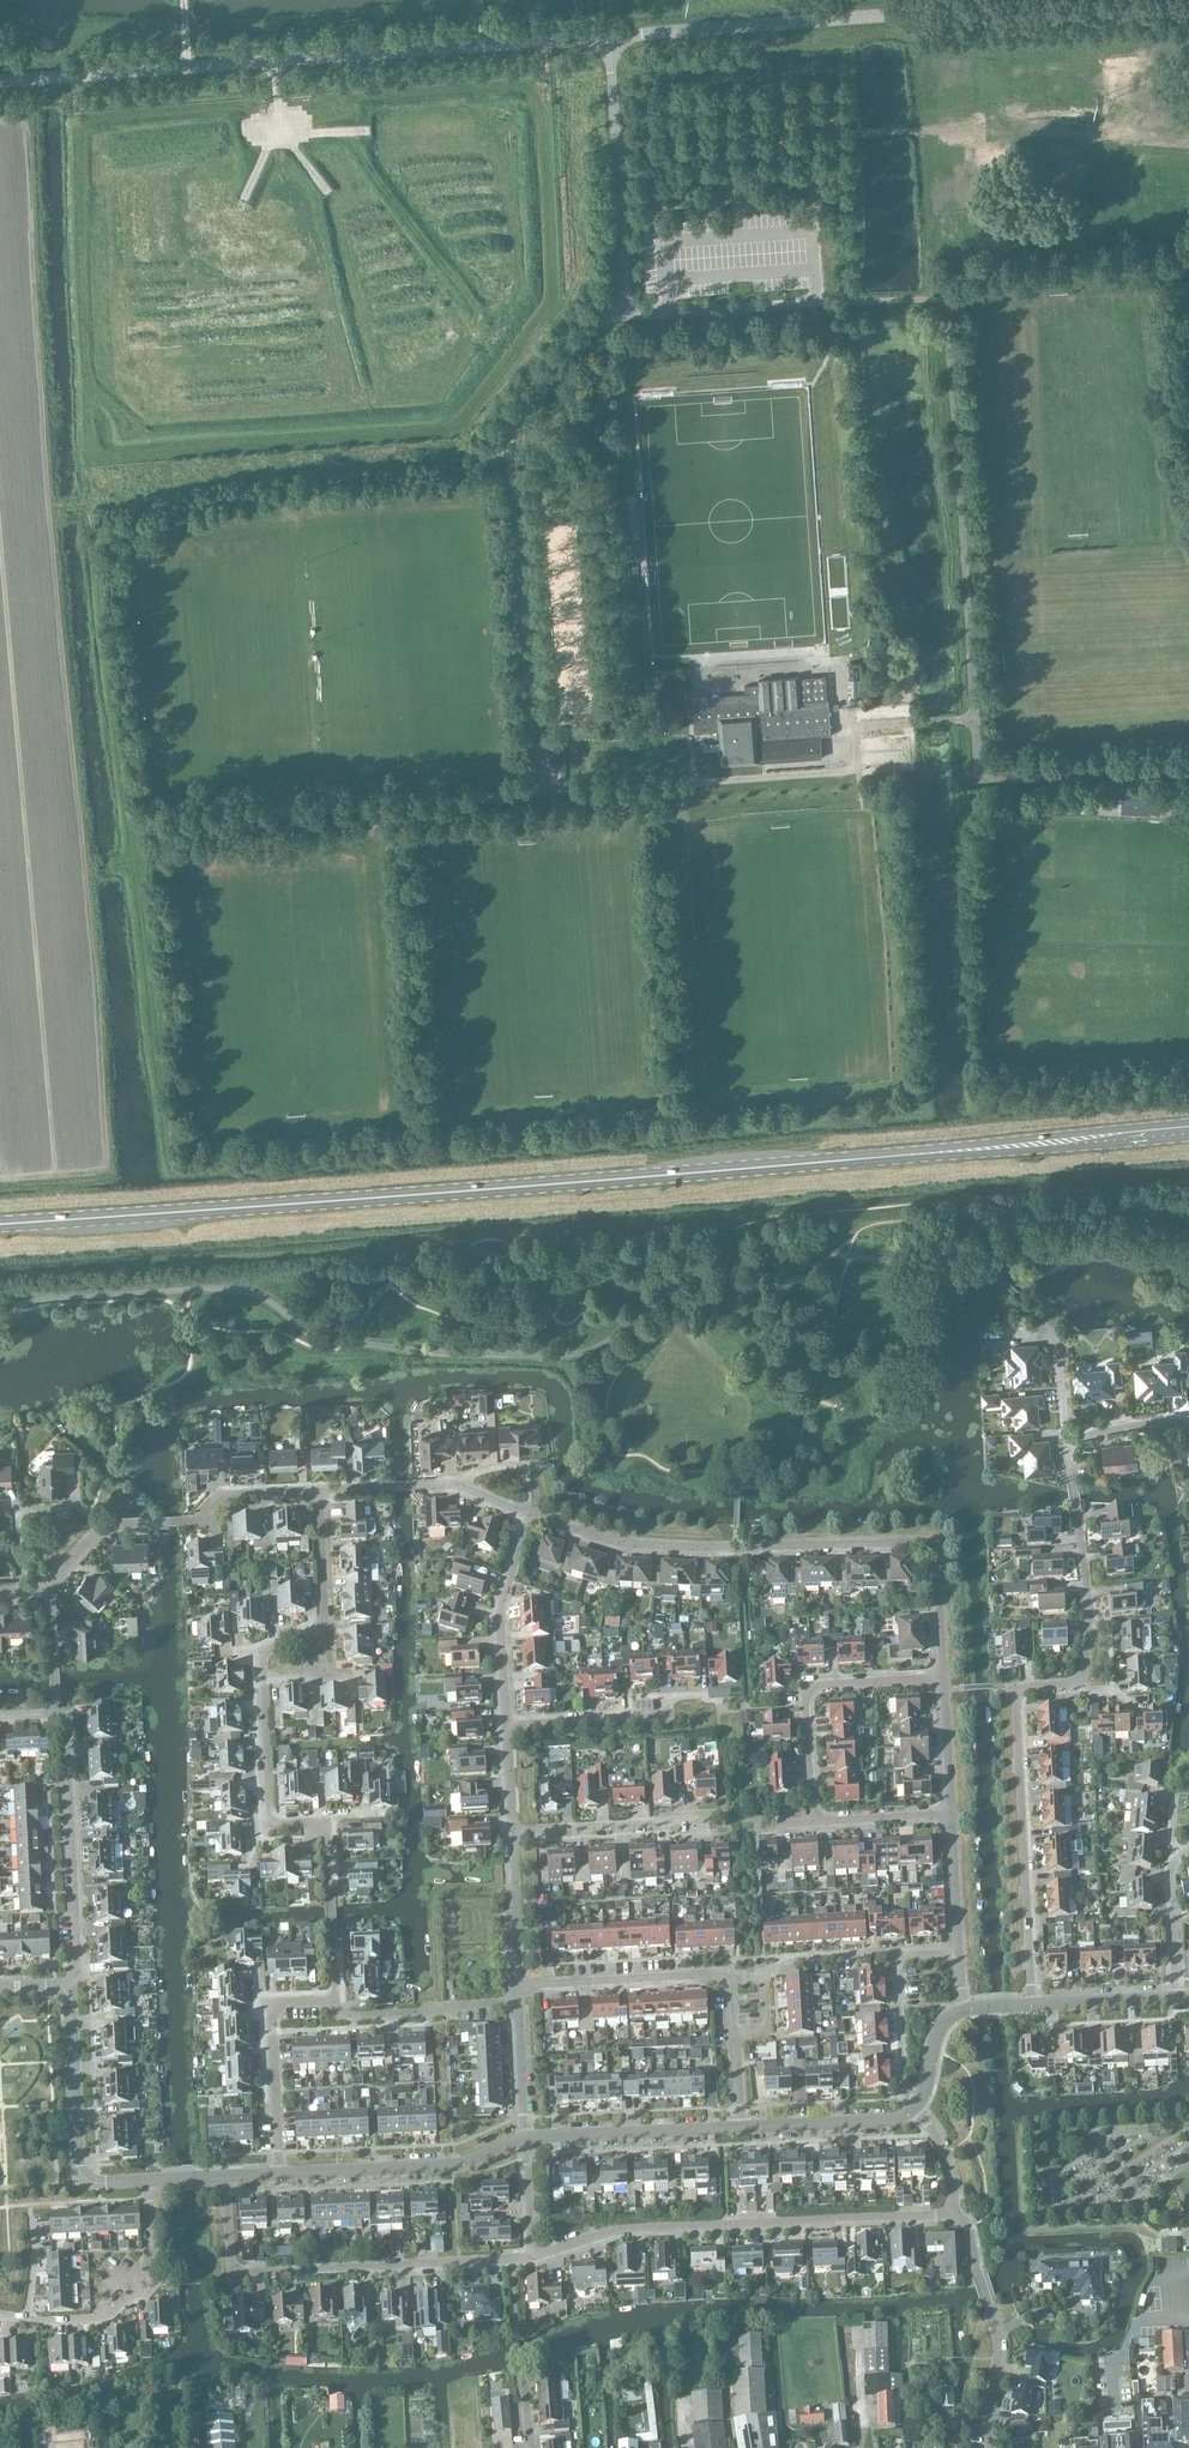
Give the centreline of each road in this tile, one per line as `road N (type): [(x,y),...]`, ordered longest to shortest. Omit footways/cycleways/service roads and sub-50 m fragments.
road 1 (secondary): [(0,1224),(1188,1130)]
road 2 (unclassified): [(0,84),(1105,0)]
road 3 (residential): [(332,1997),(328,1838),(316,1820),(279,1823),(271,1814),(262,1663),(269,1648),(324,1619),(317,1489)]
road 4 (residential): [(943,1676),(929,1543),(625,1543),(528,1515)]
road 5 (residential): [(531,2257),(619,2229),(954,2210)]
road 6 (residential): [(531,2257),(244,2273),(229,2261),(226,2175)]
road 7 (residential): [(1032,2005),(1016,1700),(1028,1686),(1079,1680)]
road 8 (residential): [(732,2036),(764,2031),(765,1973),(795,1957),(958,1950)]
road 9 (residential): [(64,1989),(77,1961),(66,1729),(57,1713)]
road 10 (residential): [(732,2036),(721,1975),(517,1985)]
road 11 (residential): [(816,1818),(805,1706),(811,1690),(943,1676)]
road 12 (residential): [(64,1989),(81,2171),(100,2182),(147,2180)]
road 13 (residential): [(280,2174),(453,2165),(525,2137)]
road 14 (residential): [(988,2447),(999,2339),(969,2227),(954,2210)]
road 15 (residential): [(27,2318),(106,2318),(148,2275),(147,2180)]
road 16 (residential): [(280,2174),(271,2013),(287,2001),(332,1997)]
road 17 (residential): [(528,1515),(455,1484),(317,1489)]
road 18 (residential): [(525,2137),(740,2127)]
road 19 (residential): [(505,1724),(499,1618),(528,1515)]
road 20 (residential): [(0,1594),(45,1585),(103,1525),(185,1522)]
road 21 (residential): [(512,1831),(707,1818)]
road 22 (residential): [(518,2003),(346,2014),(332,1997)]
road 23 (residential): [(1093,1623),(1071,1441)]
road 24 (residential): [(740,2127),(893,2120),(916,2106)]
road 25 (residential): [(505,1724),(664,1715)]
road 26 (track): [(244,196),(278,134),(366,130)]
road 27 (residential): [(517,1985),(512,1831)]
road 28 (residential): [(1032,2005),(1176,1996)]
road 29 (residential): [(1176,1996),(1169,1869),(1175,1857)]
road 30 (residential): [(317,1489),(228,1494),(185,1522)]
road 31 (residential): [(950,1814),(943,1676)]
road 32 (residential): [(958,1950),(950,1814)]
road 33 (residential): [(525,2137),(518,2003)]
road 34 (residential): [(816,1818),(950,1814)]
road 35 (residential): [(1071,1441),(1188,1421)]

